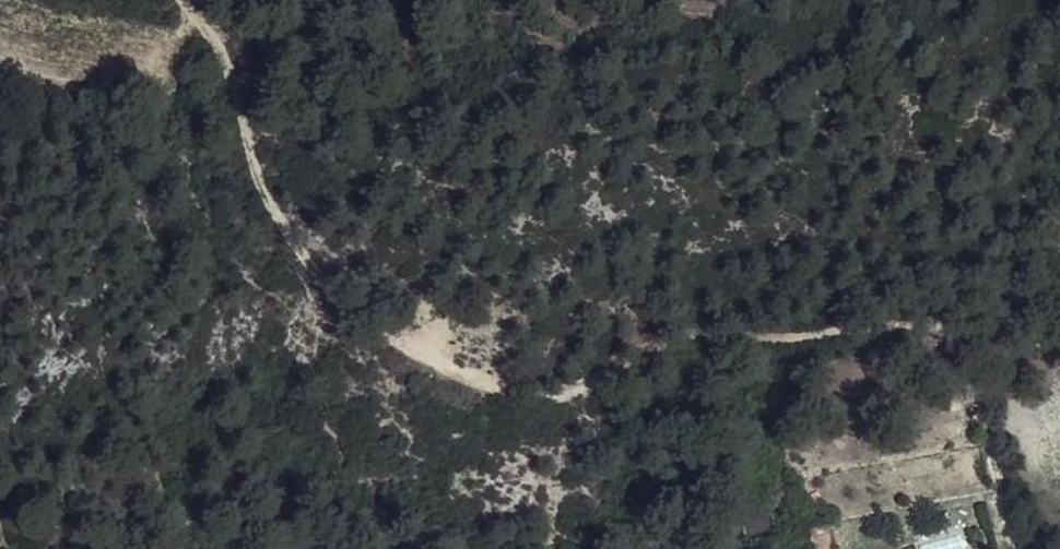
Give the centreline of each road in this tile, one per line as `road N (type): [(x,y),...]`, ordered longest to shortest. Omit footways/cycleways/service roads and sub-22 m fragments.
road 1 (track): [(1015,548),(966,341),(940,326),(905,320),(814,337),(689,333),(572,386),(496,388),(418,357),(333,288),(287,237),(210,37),(180,0)]

